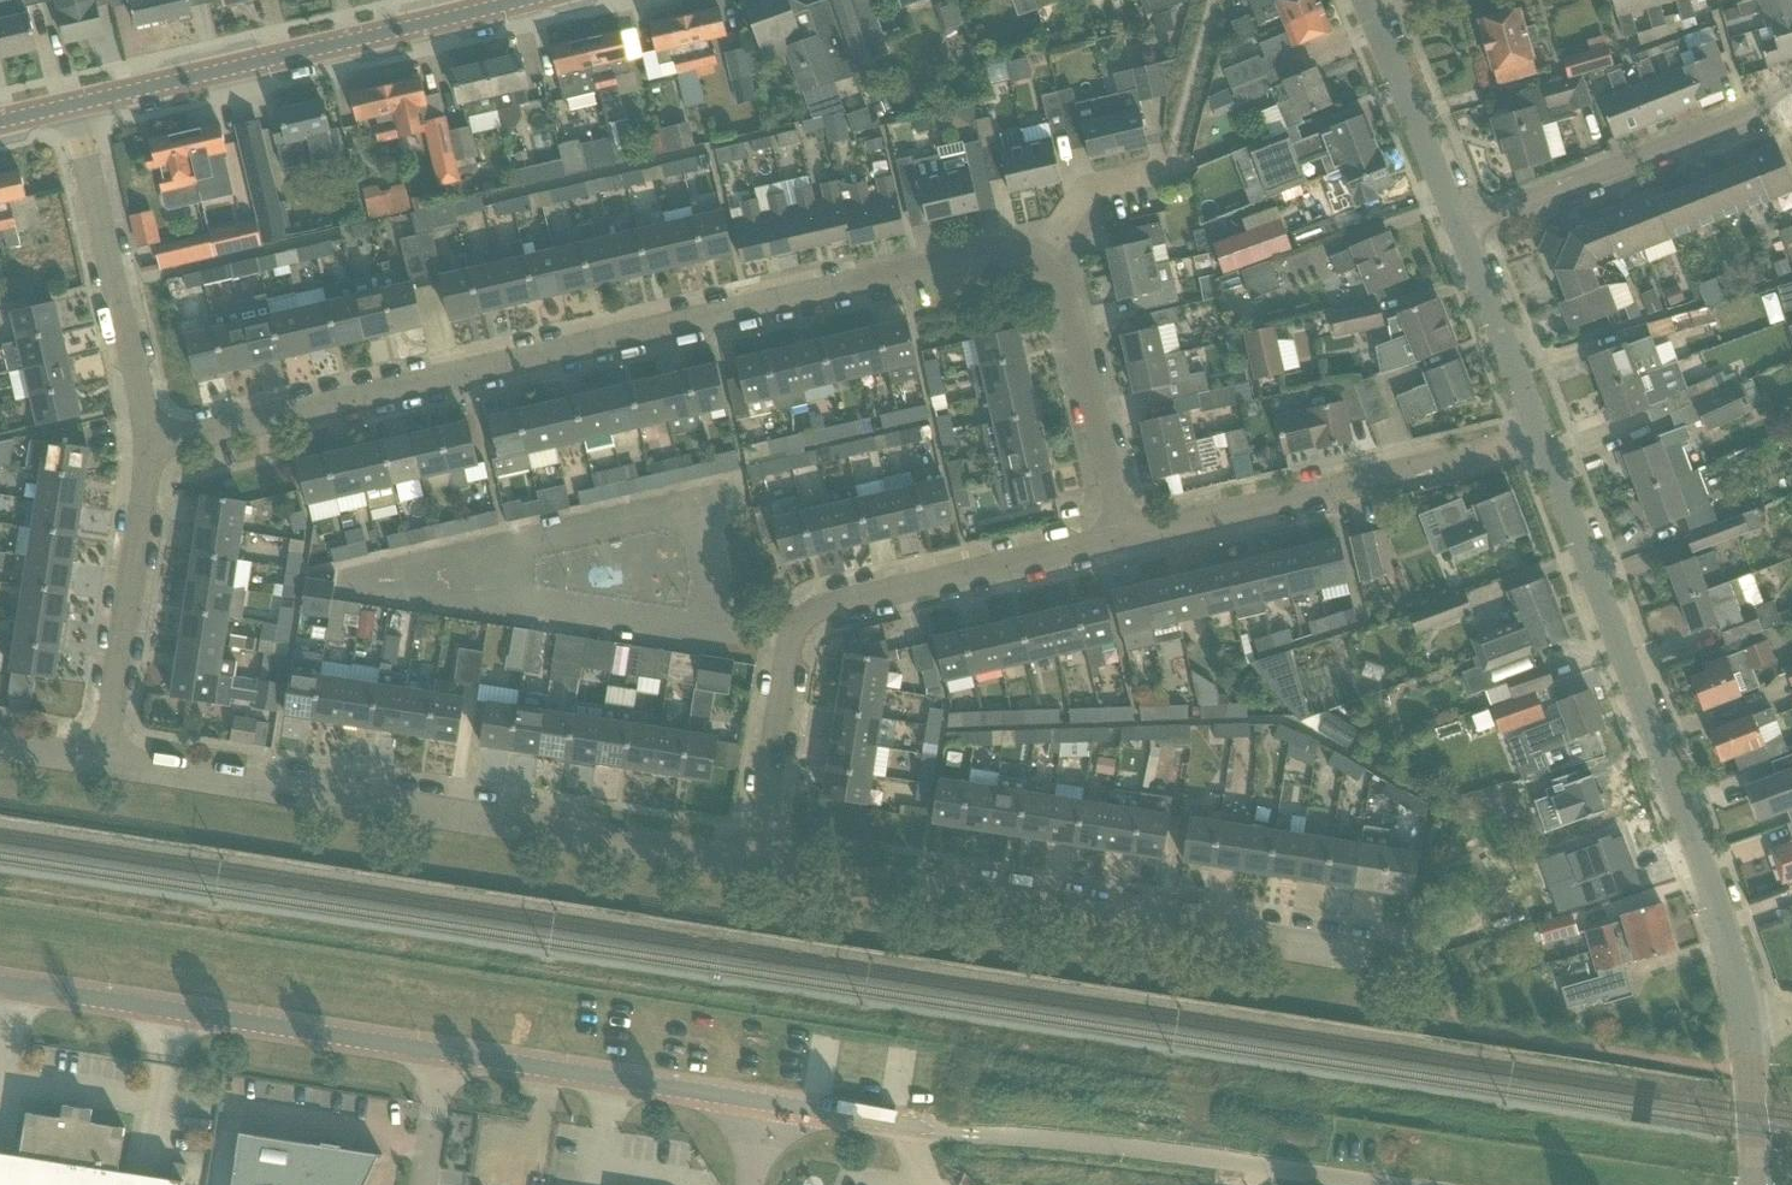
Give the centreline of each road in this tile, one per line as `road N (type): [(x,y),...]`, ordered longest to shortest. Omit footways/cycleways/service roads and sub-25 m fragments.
road 1 (residential): [(933,1129),(0,983)]
road 2 (residential): [(147,442),(987,249),(1039,259)]
road 3 (residential): [(758,859),(105,757)]
road 4 (residential): [(1402,954),(758,859)]
road 5 (residential): [(1747,1011),(1543,439)]
road 6 (residential): [(758,859),(798,622),(815,608),(1125,539)]
road 7 (residential): [(1125,539),(1543,439)]
road 8 (residential): [(1457,227),(1766,109),(1791,82)]
road 9 (residential): [(147,442),(67,117)]
road 10 (tertiary): [(67,117),(388,34)]
road 11 (residential): [(105,757),(143,531),(147,442)]
road 12 (residential): [(1125,539),(1069,295),(1039,259)]
road 13 (residential): [(1457,227),(1361,0)]
road 14 (residential): [(1543,439),(1457,227)]
road 15 (residential): [(1754,1184),(1747,1011)]
road 16 (tertiary): [(388,34),(517,0)]

